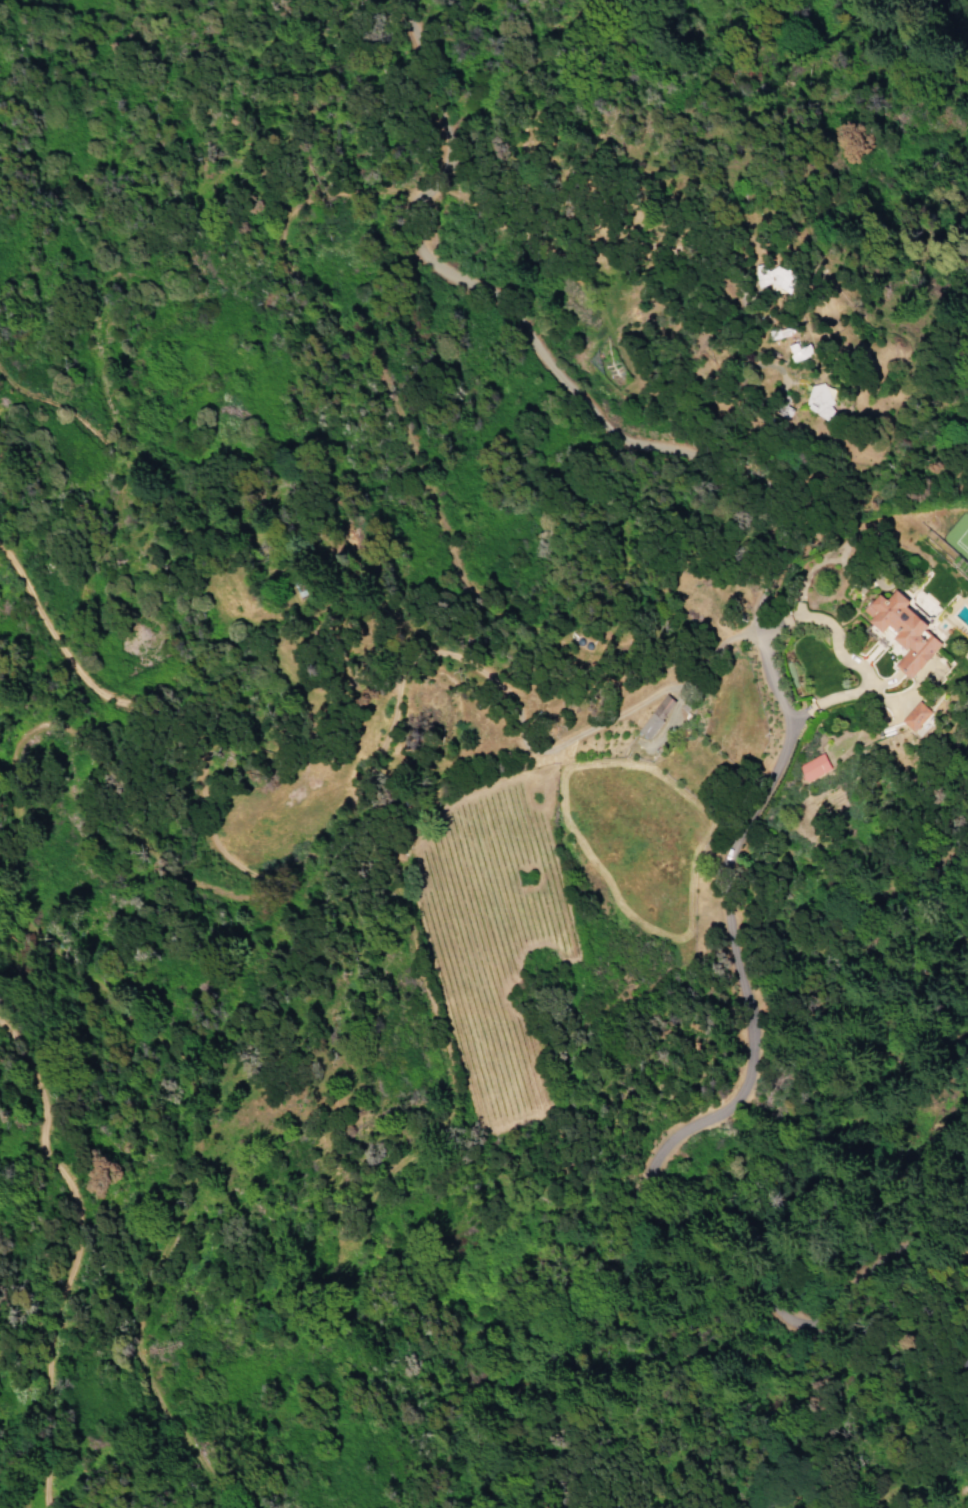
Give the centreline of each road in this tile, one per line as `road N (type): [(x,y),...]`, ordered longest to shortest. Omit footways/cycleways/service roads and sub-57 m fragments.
road 1 (residential): [(393,0),(441,126),(438,161),(407,219),(421,254),(477,282),(516,320),(562,387),(612,433),(733,464),(774,505),(775,550),(755,597),(760,640),(789,725),(760,798),(725,855),(724,903),(749,1045),(741,1085),(719,1111),(672,1136),(645,1167),(630,1189),(624,1224),(644,1262),(736,1271),(798,1319),(828,1300),(871,1251),(919,1237),(967,1240)]
road 2 (track): [(760,640),(736,633),(675,686),(551,746),(520,737)]

